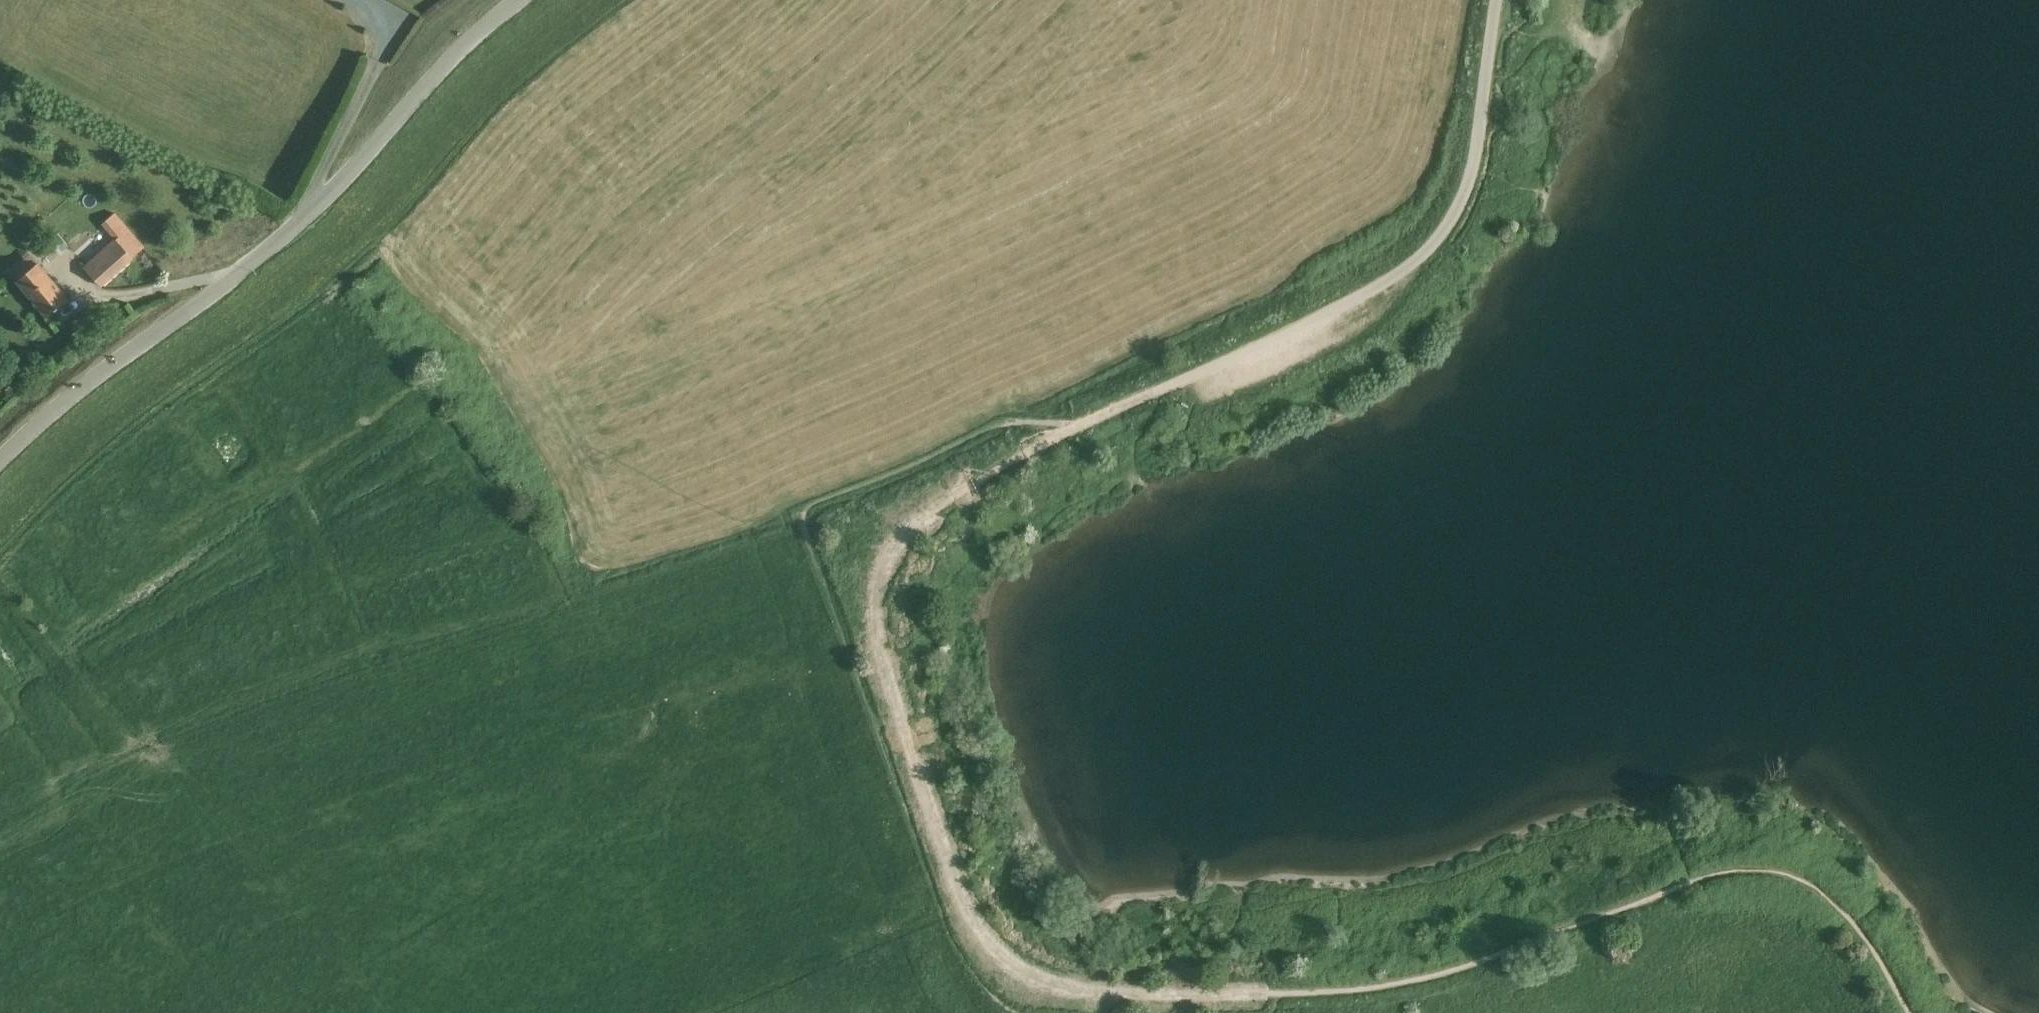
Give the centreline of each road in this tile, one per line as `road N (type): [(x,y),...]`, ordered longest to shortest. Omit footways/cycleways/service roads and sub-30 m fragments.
road 1 (track): [(1094,421),(914,529),(884,558),(874,593),(884,668),(944,850),(1006,967),(1052,991),(1324,996),(1404,985),(1503,956),(1693,884),(1740,874),(1826,914),(1865,953),(1902,1012)]
road 2 (unclassified): [(0,459),(304,219),(450,59),(518,0)]
road 3 (unclassified): [(1482,0),(1444,200),(1410,254),(1286,334),(1094,421)]

